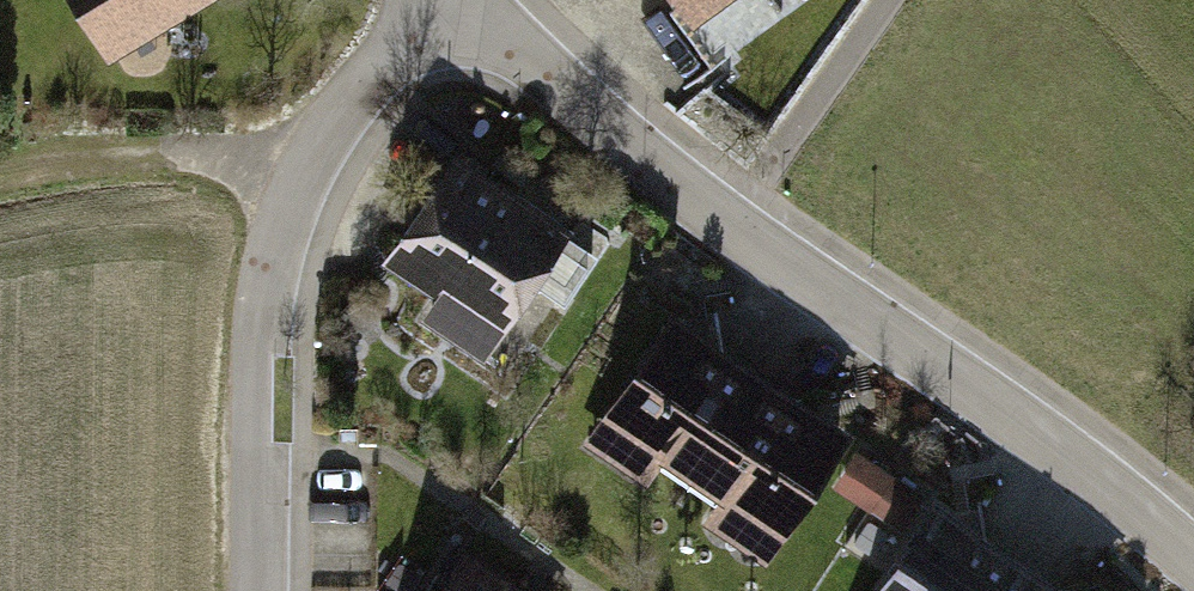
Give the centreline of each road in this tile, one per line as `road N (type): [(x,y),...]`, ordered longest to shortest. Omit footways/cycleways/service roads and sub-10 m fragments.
road 1 (residential): [(470,0),(735,228),(1039,426),(1193,566)]
road 2 (residential): [(444,0),(359,91),(299,182),(261,323),(257,590)]
road 3 (track): [(0,178),(73,157),(193,157),(299,182)]

